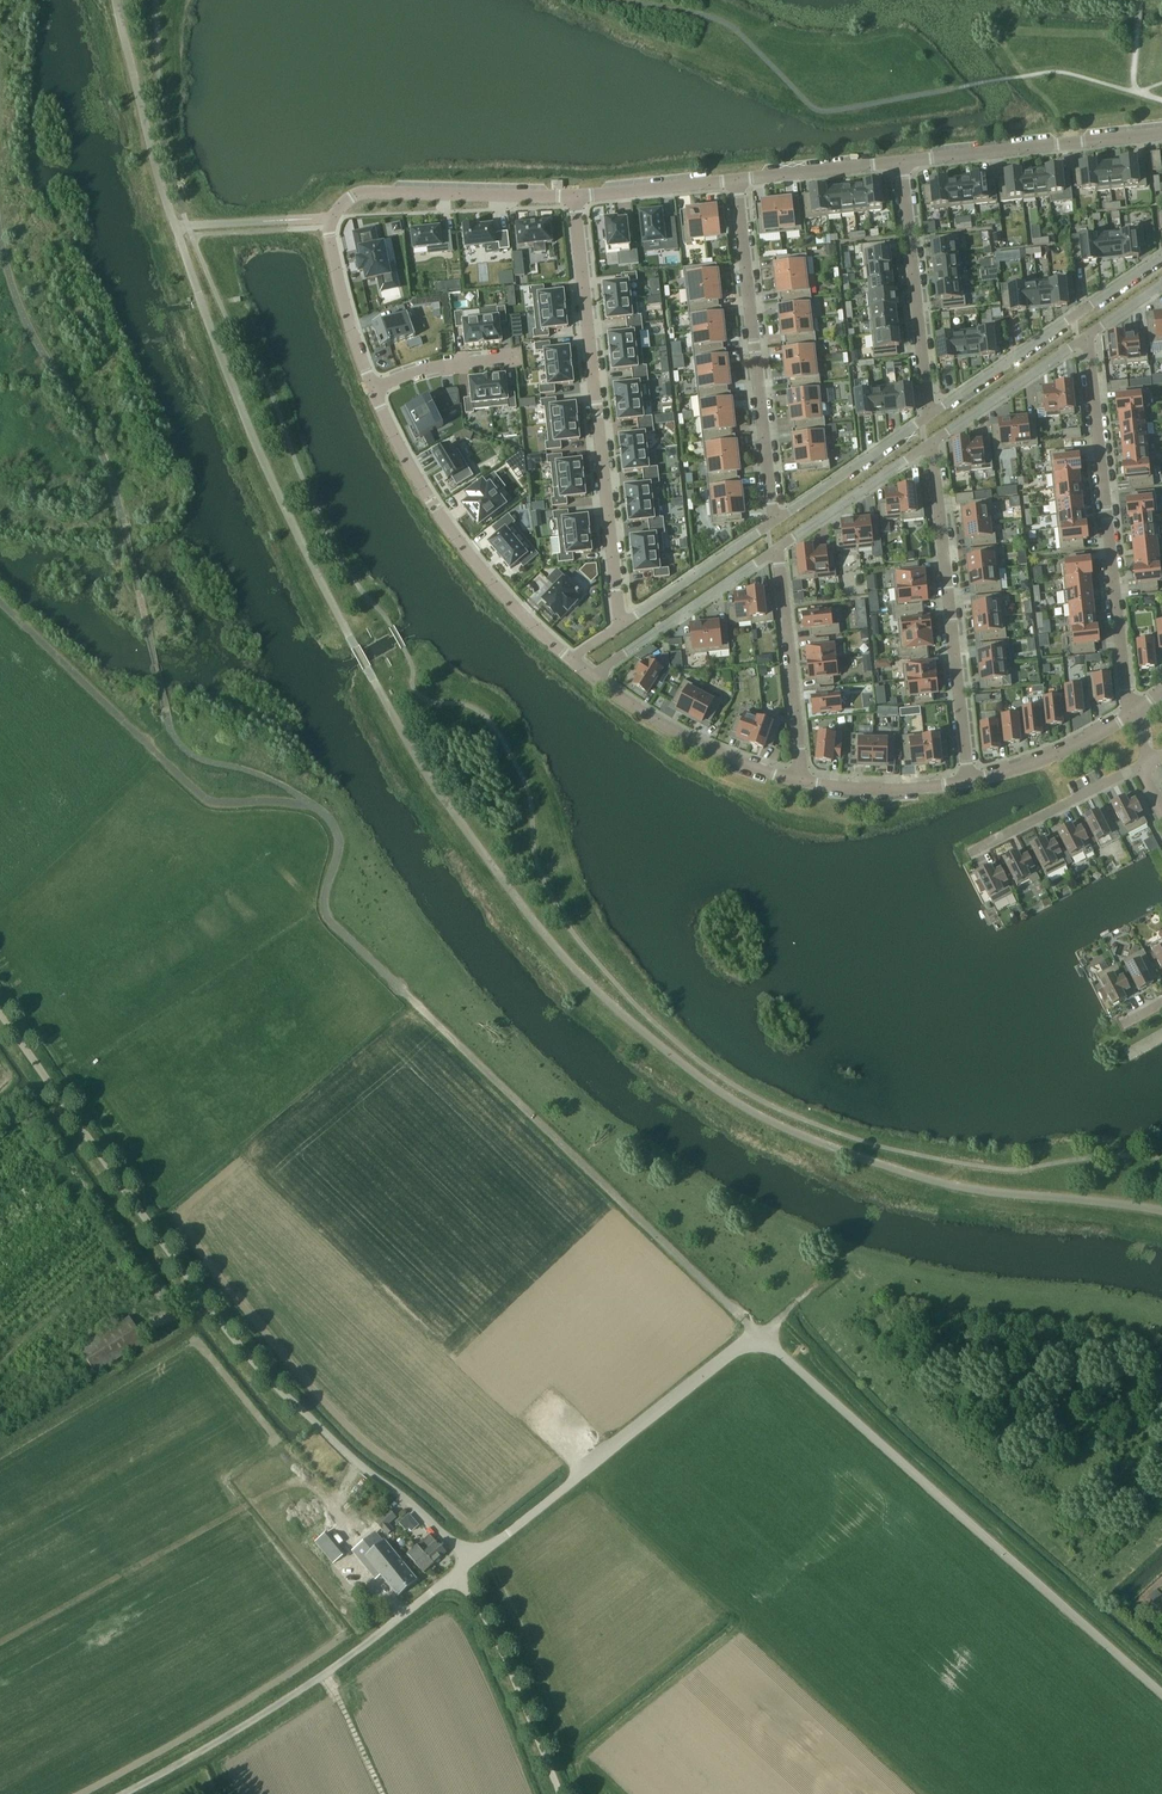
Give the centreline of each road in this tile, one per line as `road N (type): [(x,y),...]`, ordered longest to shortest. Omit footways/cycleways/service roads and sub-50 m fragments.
road 1 (unclassified): [(761,1338),(327,917),(338,842),(320,810),(208,799),(0,601)]
road 2 (unclassified): [(469,1561),(263,1373),(0,1012)]
road 3 (unclassified): [(1161,1695),(761,1338)]
road 4 (residential): [(575,196),(370,192),(342,206),(331,227),(333,258),(373,391)]
road 5 (residential): [(575,196),(622,623)]
road 6 (unclassified): [(123,1793),(325,1673),(455,1574)]
road 7 (residential): [(1089,336),(1124,682),(1136,713)]
road 8 (unclassified): [(469,1561),(761,1338)]
road 9 (residential): [(735,181),(772,523)]
road 10 (residential): [(968,784),(931,445)]
road 11 (residential): [(373,391),(430,503),(494,589),(571,660)]
road 12 (residential): [(1161,256),(928,416)]
road 13 (residential): [(1161,134),(900,164)]
road 14 (residential): [(928,416),(900,164)]
road 15 (unclassified): [(561,1793),(496,1639),(455,1574)]
road 16 (residential): [(591,676),(694,743),(800,783)]
road 17 (residential): [(776,549),(800,783)]
road 18 (residential): [(591,676),(776,549)]
road 19 (residential): [(967,854),(1145,766)]
road 20 (residential): [(931,445),(1089,336)]
road 21 (residential): [(928,416),(772,523)]
road 22 (residential): [(776,549),(931,445)]
road 23 (residential): [(968,784),(1045,761),(1136,713)]
road 24 (residential): [(772,523),(622,623)]
road 25 (residential): [(800,783),(877,791),(968,784)]
road 26 (residential): [(900,164),(735,181)]
road 27 (residential): [(735,181),(575,196)]
road 28 (residential): [(517,359),(446,365),(373,391)]
road 29 (track): [(325,1673),(382,1793)]

